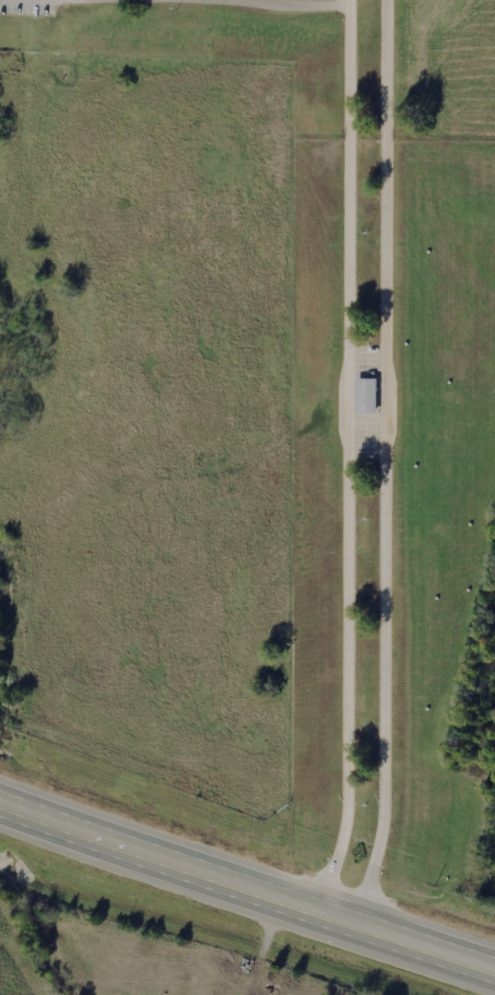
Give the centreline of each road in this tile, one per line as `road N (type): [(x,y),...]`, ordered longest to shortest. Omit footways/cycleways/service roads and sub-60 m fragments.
road 1 (residential): [(366,927),(390,838),(394,776),(397,0)]
road 2 (residential): [(357,0),(362,737),(353,821),(321,913)]
road 3 (trunk): [(494,970),(0,805)]

